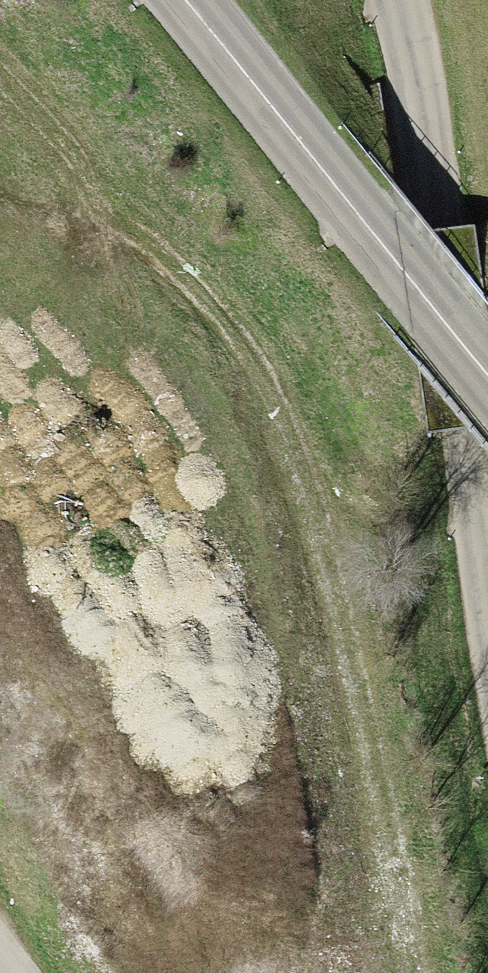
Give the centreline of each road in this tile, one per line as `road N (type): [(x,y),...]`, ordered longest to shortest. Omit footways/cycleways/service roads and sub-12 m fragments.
road 1 (track): [(0,74),(267,372),(347,623),(399,972)]
road 2 (secondary): [(487,578),(394,0)]
road 3 (secondary): [(487,376),(188,0)]

